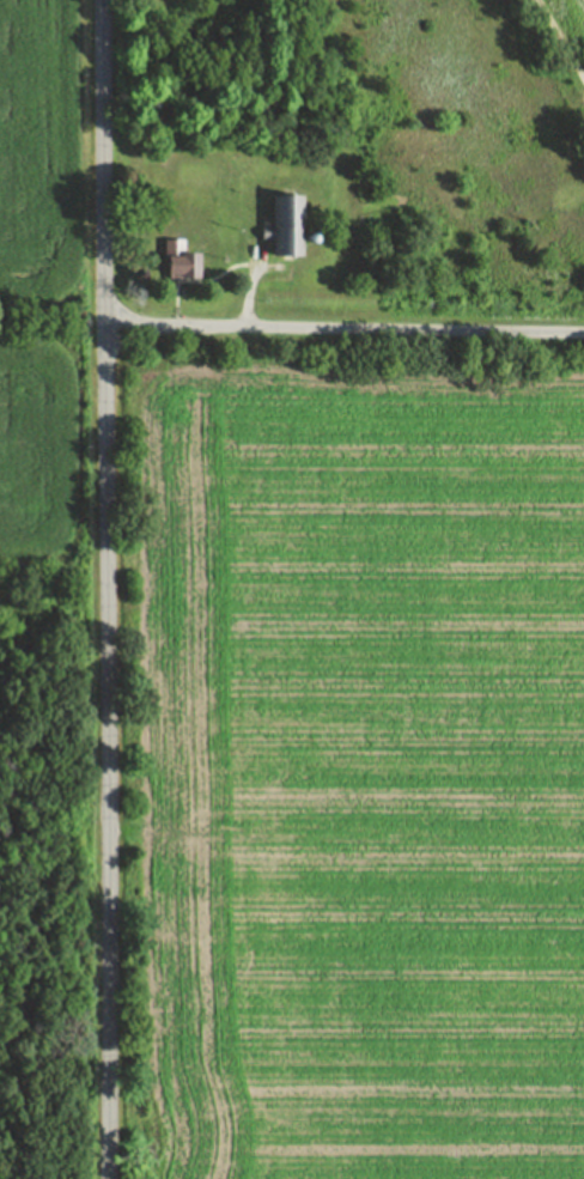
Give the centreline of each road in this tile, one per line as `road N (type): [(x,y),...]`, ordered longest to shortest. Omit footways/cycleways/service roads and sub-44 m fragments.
road 1 (residential): [(101,0),(107,1178)]
road 2 (residential): [(104,324),(583,330)]

